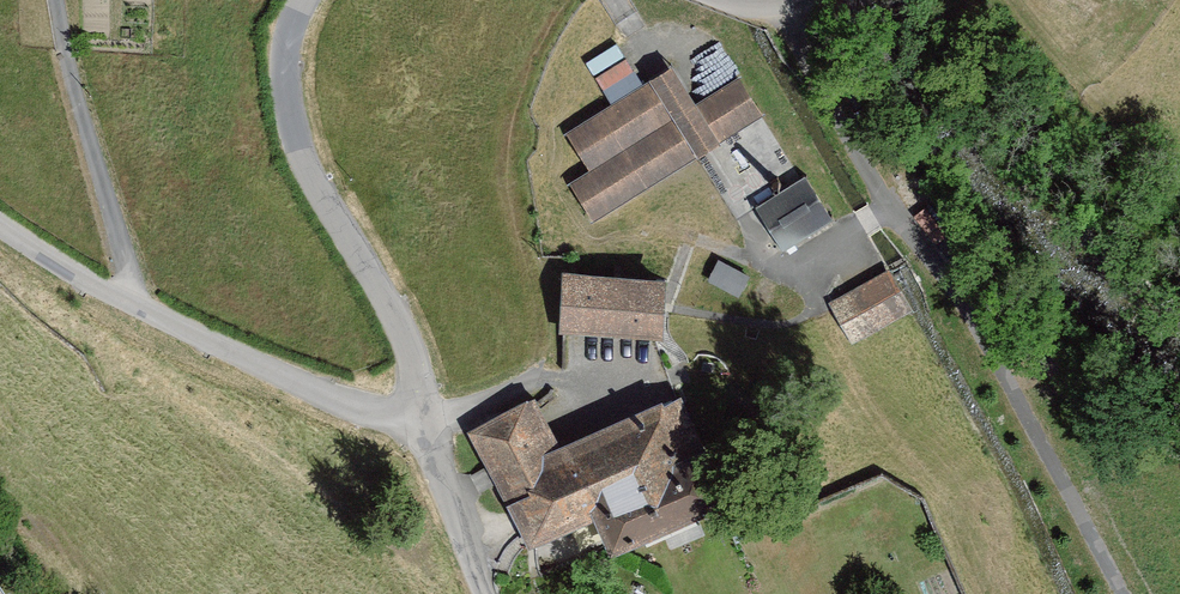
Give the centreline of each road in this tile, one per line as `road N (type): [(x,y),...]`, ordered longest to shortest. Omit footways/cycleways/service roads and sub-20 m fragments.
road 1 (unclassified): [(418,425),(303,386),(0,230)]
road 2 (unclassified): [(418,425),(405,369),(316,219),(287,139),(284,68),(309,0)]
road 3 (track): [(56,0),(93,171),(146,308)]
road 4 (track): [(1179,451),(978,335)]
road 5 (unclassified): [(472,593),(418,425)]
road 6 (unclassified): [(725,0),(832,16),(857,0)]

